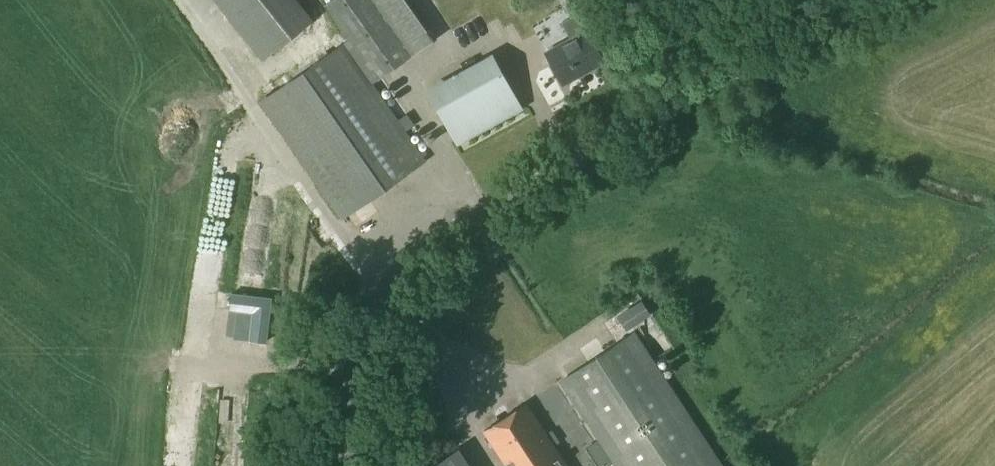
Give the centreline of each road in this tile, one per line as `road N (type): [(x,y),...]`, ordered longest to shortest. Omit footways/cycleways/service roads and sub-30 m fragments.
road 1 (unclassified): [(346,465),(368,319),(395,274),(462,218),(574,177),(682,99),(862,0)]

